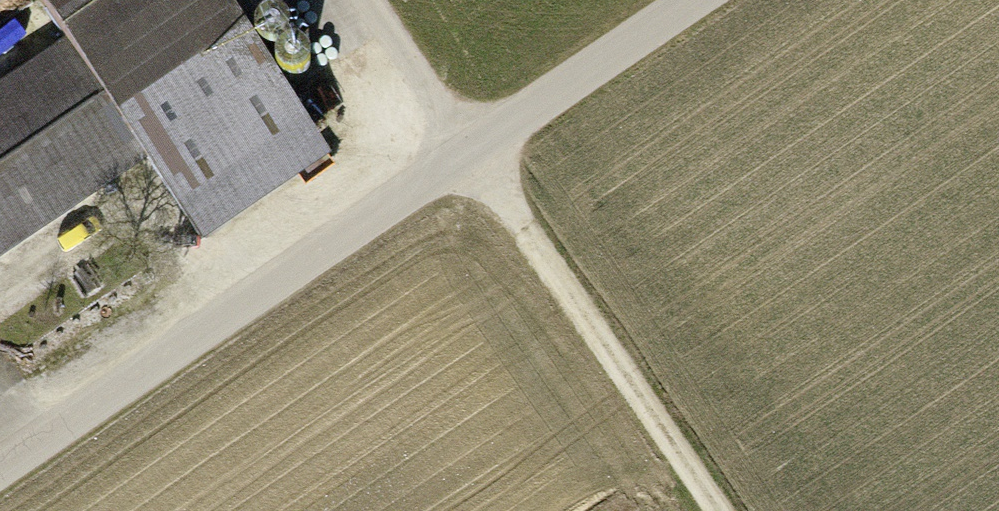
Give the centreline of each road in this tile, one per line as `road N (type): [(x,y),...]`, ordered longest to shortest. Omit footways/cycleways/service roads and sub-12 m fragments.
road 1 (track): [(475,155),(0,472)]
road 2 (track): [(716,510),(475,155)]
road 3 (unclassified): [(705,0),(475,155)]
road 4 (track): [(475,155),(370,0)]

